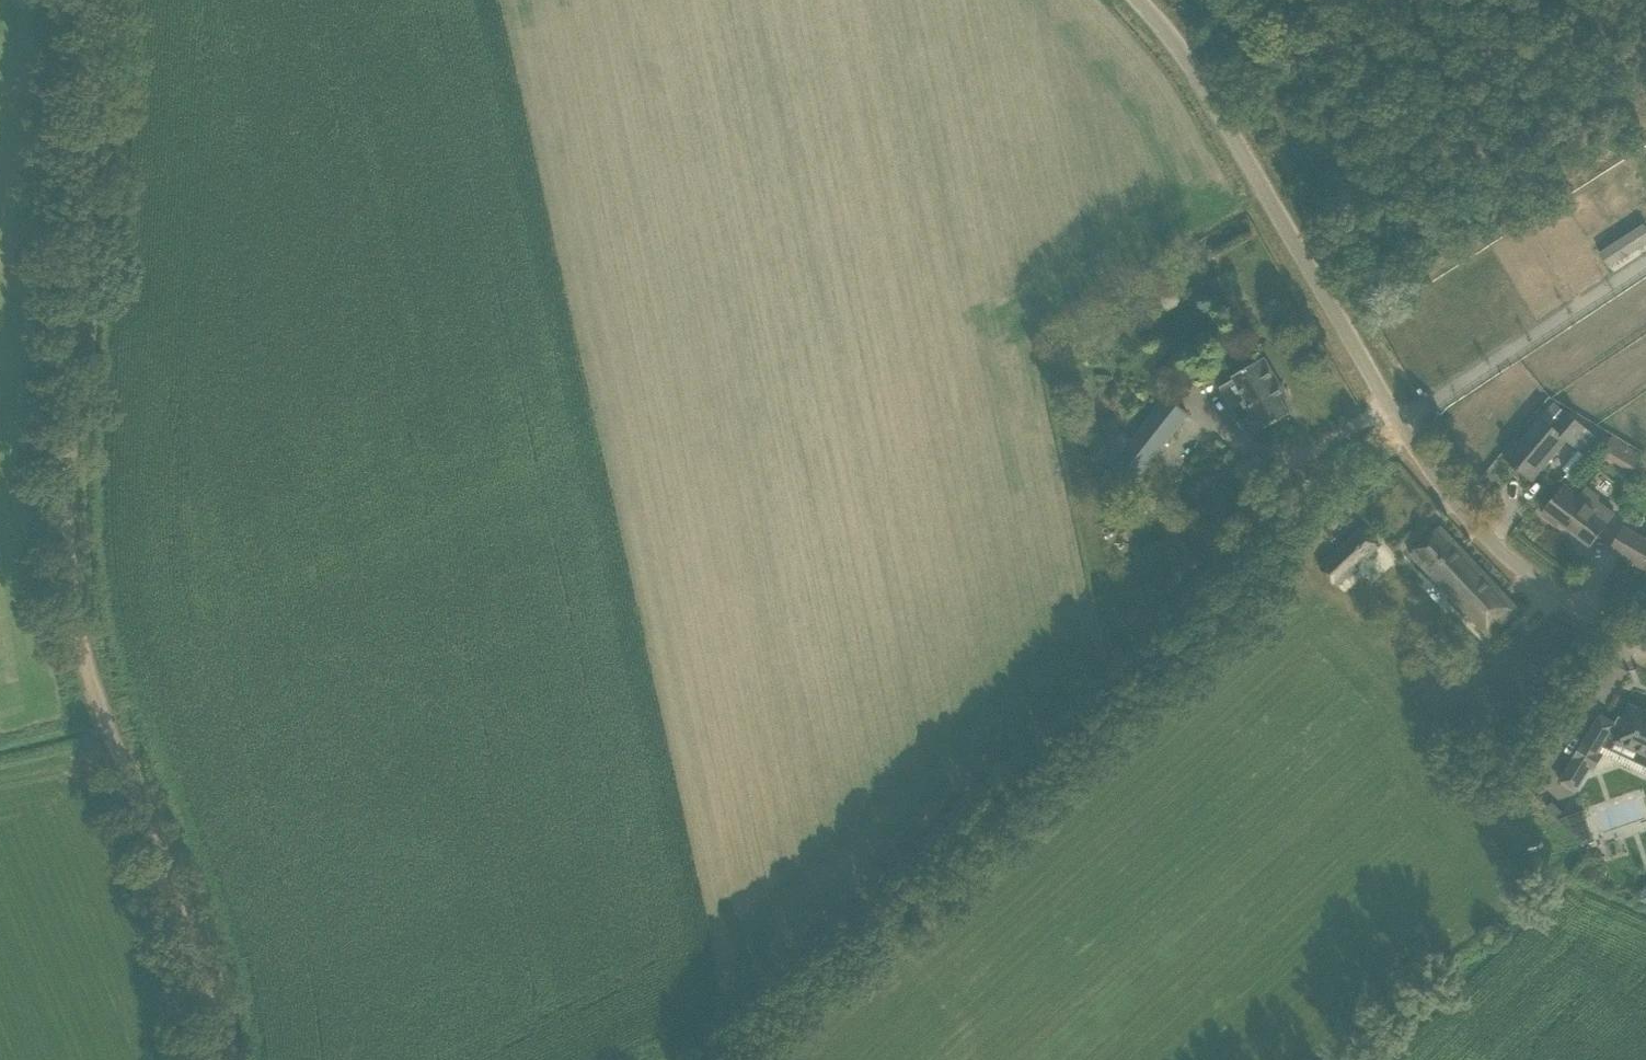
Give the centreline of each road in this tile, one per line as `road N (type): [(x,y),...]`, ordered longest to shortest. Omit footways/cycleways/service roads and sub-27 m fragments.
road 1 (track): [(88,0),(61,599),(195,979),(210,1059)]
road 2 (track): [(673,1059),(1392,429)]
road 3 (unclassified): [(1645,641),(1531,580),(1467,527),(1406,454),(1246,168),(1129,0)]

